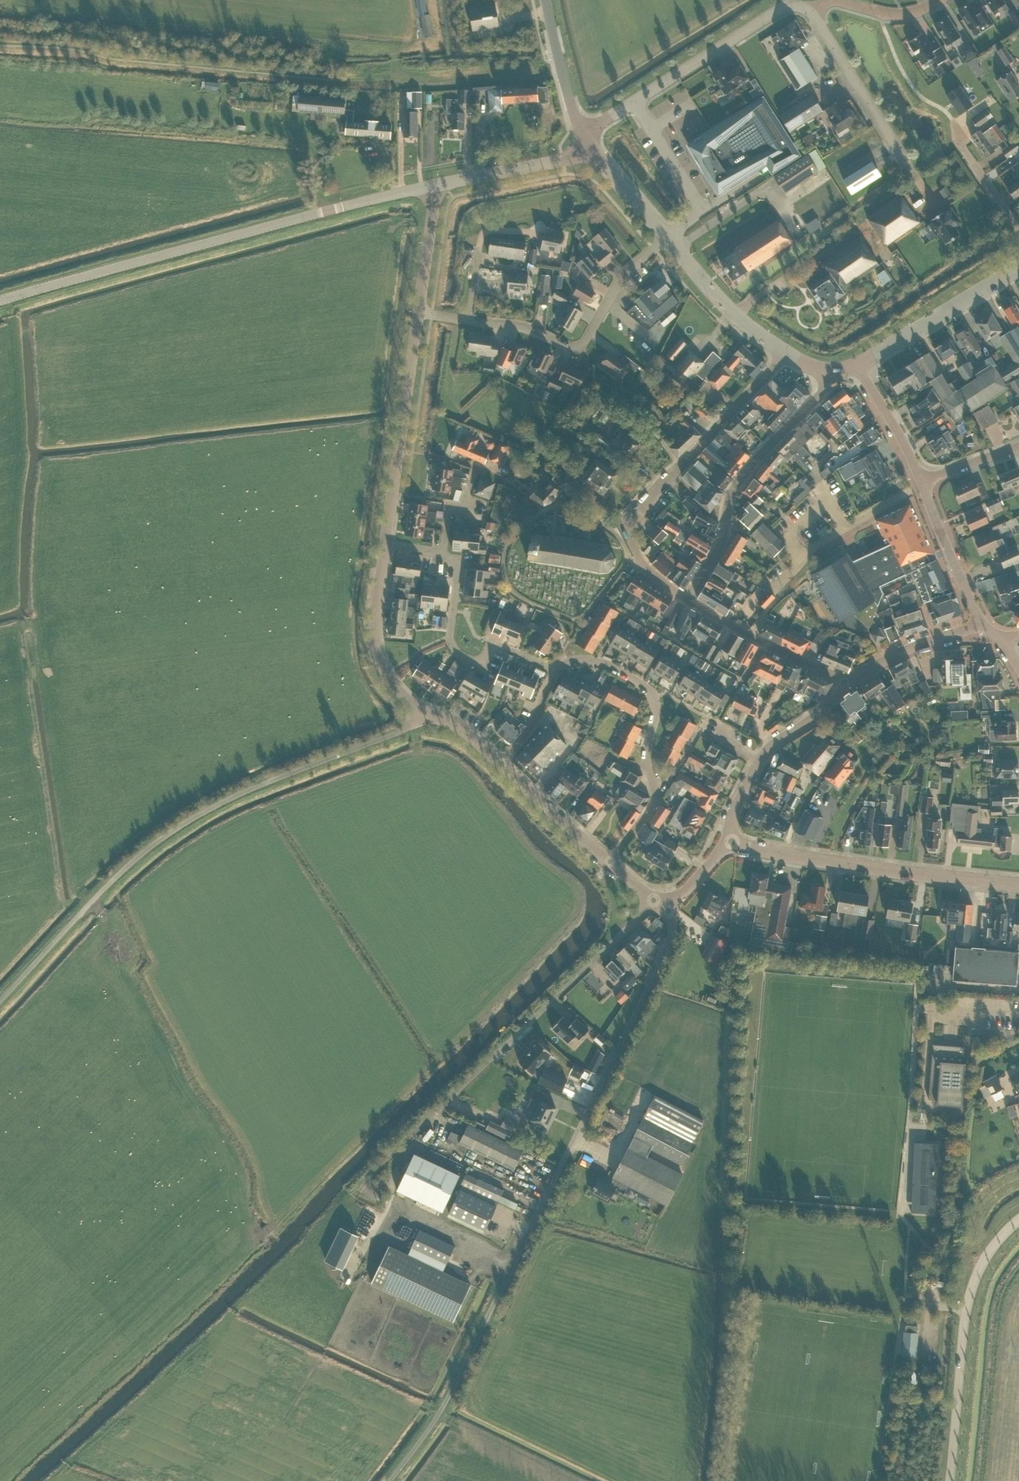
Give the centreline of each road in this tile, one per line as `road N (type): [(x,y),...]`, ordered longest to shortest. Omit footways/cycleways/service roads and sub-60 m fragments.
road 1 (unclassified): [(390,1480),(444,1404),(637,1011),(670,937),(668,900)]
road 2 (unclassified): [(0,1002),(166,835),(243,792),(430,714)]
road 3 (tertiary): [(0,301),(435,186)]
road 4 (unclassified): [(359,1186),(654,900)]
road 5 (residential): [(685,599),(640,559),(632,516),(786,353)]
road 6 (residential): [(557,671),(597,661),(642,684),(654,699),(648,764),(656,798),(610,863)]
road 7 (unclassified): [(1018,884),(733,842)]
road 8 (tertiary): [(949,1480),(970,1292),(984,1260),(1018,1220)]
road 9 (residential): [(685,599),(721,543),(735,484),(819,397),(824,370)]
road 10 (unclassified): [(811,13),(783,8),(584,134)]
road 11 (residential): [(666,239),(622,277),(581,346),(519,325),(469,321)]
road 12 (unclassified): [(385,544),(418,313)]
road 13 (residential): [(557,671),(492,645),(483,664),(459,654),(450,636),(459,561),(443,552)]
road 14 (residential): [(733,842),(733,810),(764,753),(847,683)]
road 15 (unclassified): [(430,714),(398,691),(378,657),(374,617),(385,544)]
road 16 (unclassified): [(858,366),(1018,269)]
road 17 (residential): [(847,683),(685,599)]
road 18 (unclassified): [(811,13),(907,165)]
road 19 (tertiary): [(786,353),(731,311),(666,239)]
road 20 (tertiary): [(435,186),(594,149)]
road 21 (tertiary): [(981,626),(923,485)]
road 22 (unclassified): [(610,863),(502,763)]
road 23 (residential): [(847,683),(912,648),(981,626)]
road 24 (residential): [(469,321),(484,233),(536,233)]
road 25 (tertiary): [(584,134),(545,0)]
road 26 (residential): [(940,0),(909,14),(837,0),(811,13)]
road 27 (tertiary): [(923,485),(858,366)]
road 28 (unclassified): [(418,313),(435,186)]
road 29 (residential): [(1018,229),(955,124)]

